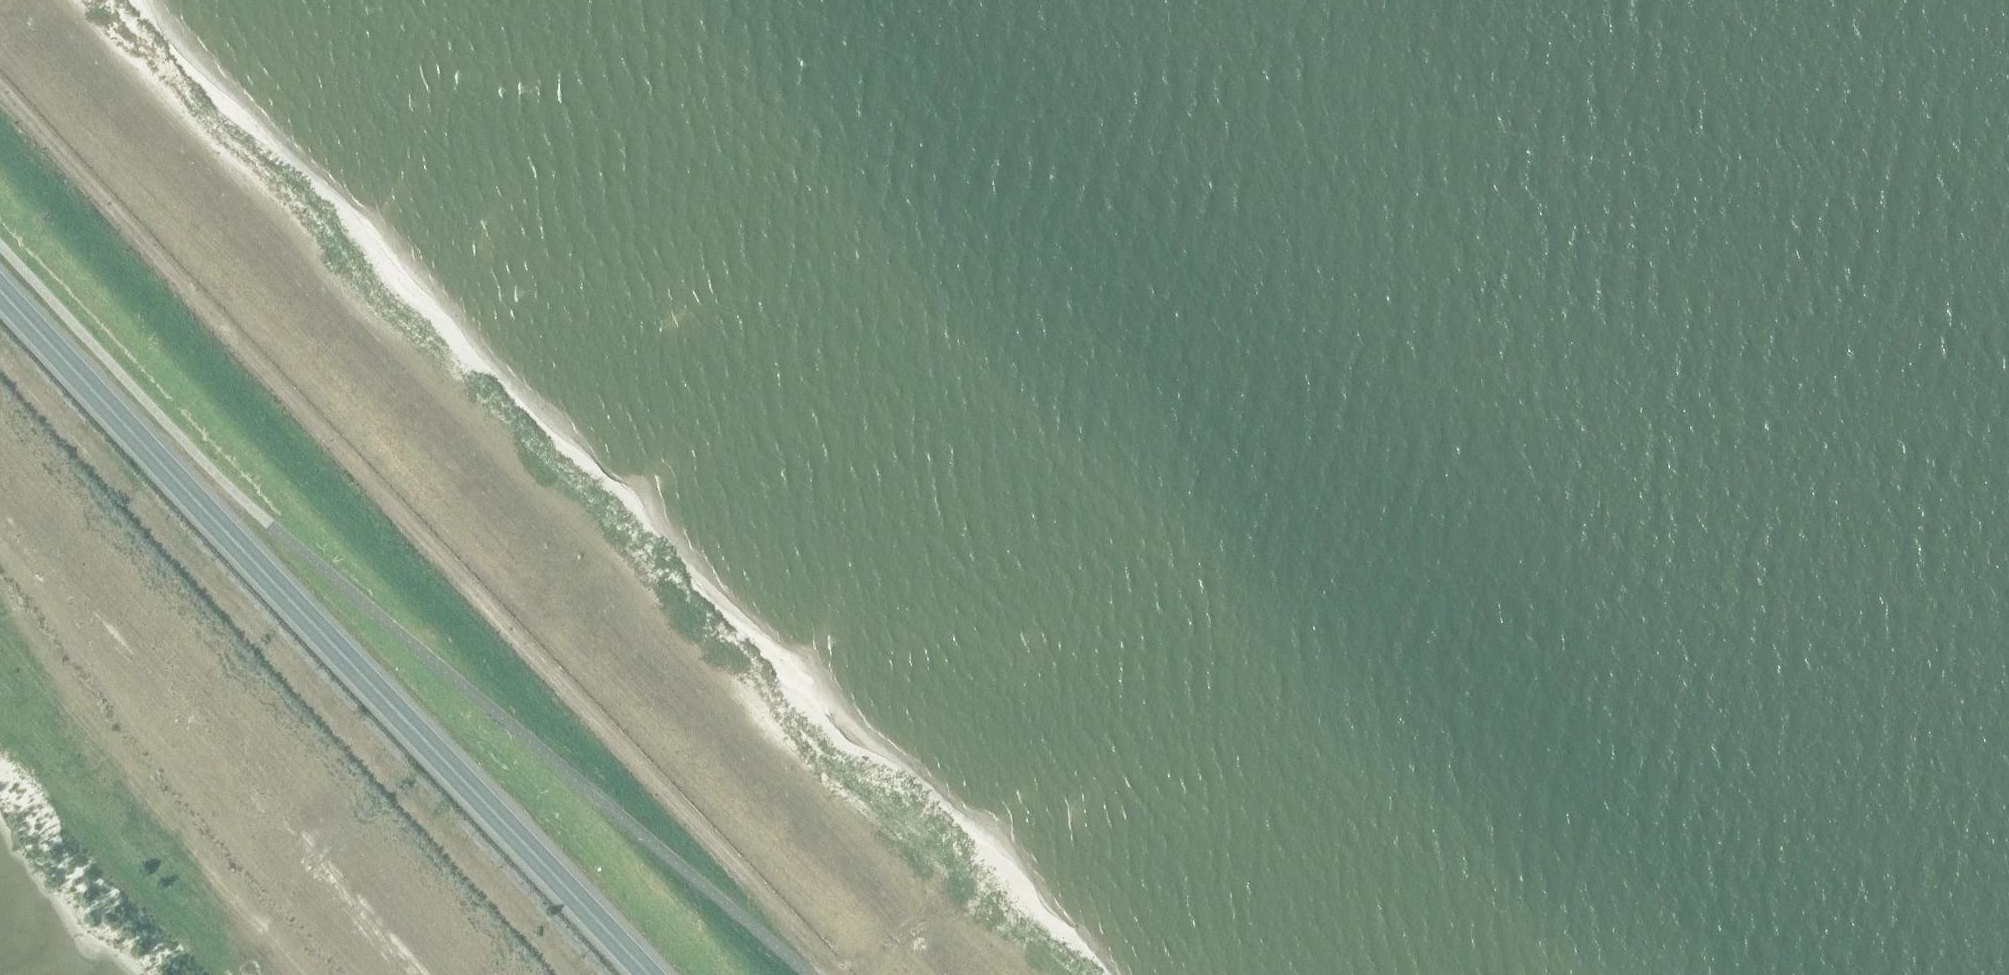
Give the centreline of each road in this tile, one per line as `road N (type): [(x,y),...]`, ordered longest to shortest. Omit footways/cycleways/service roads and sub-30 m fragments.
road 1 (trunk): [(647,974),(0,291)]

